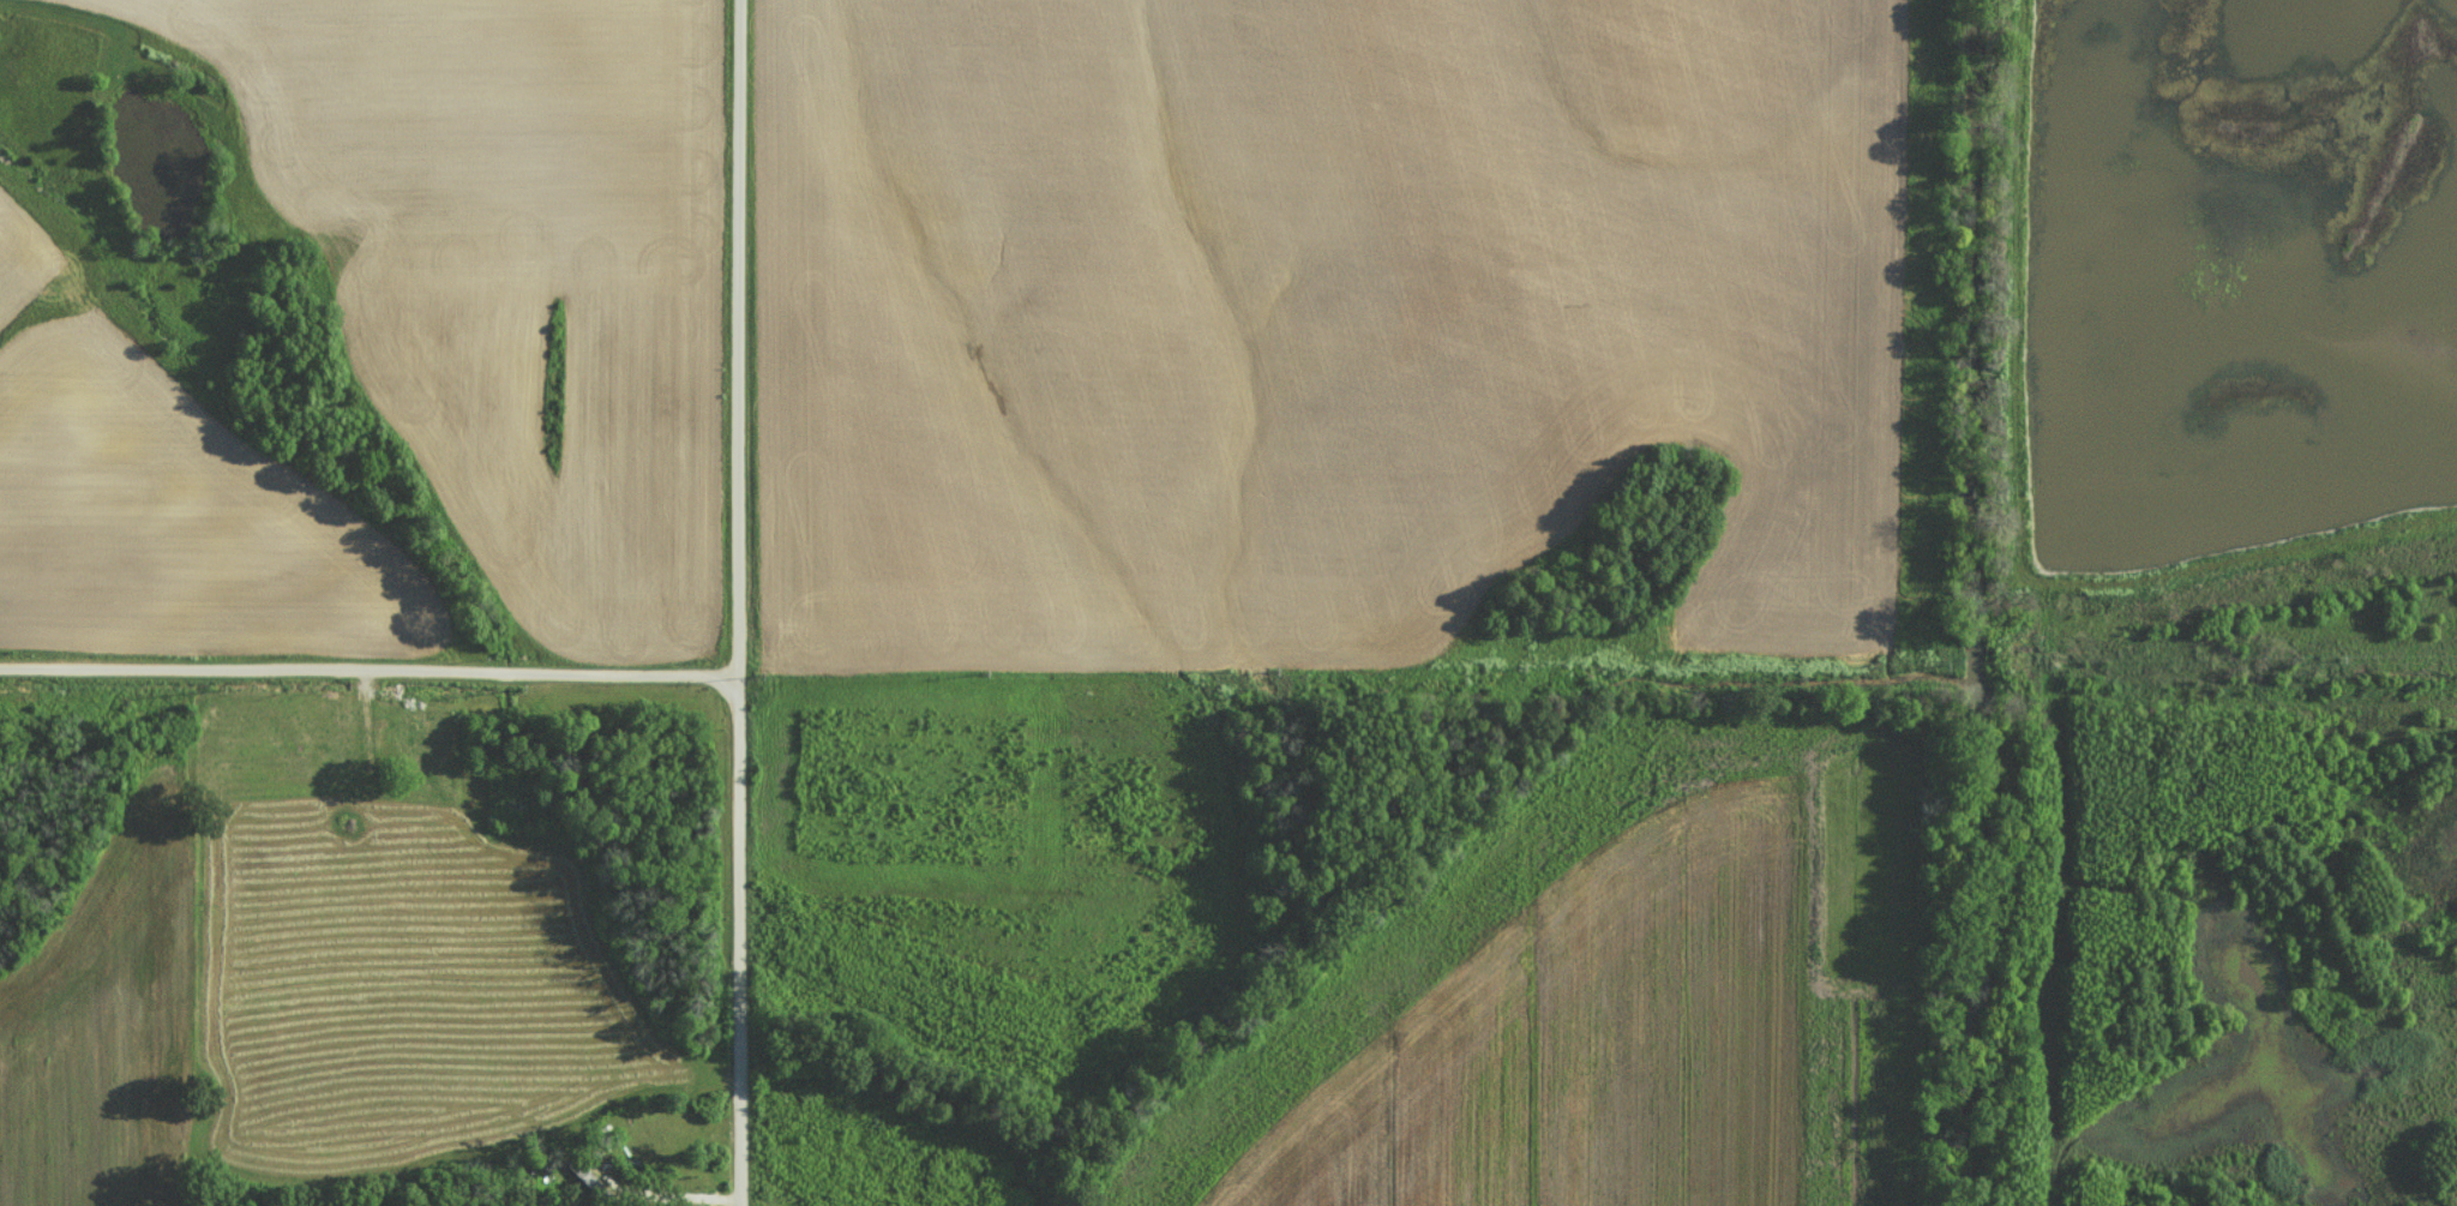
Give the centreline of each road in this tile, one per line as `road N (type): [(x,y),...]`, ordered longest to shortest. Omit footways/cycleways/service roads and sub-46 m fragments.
road 1 (residential): [(746,1205),(740,0)]
road 2 (residential): [(740,674),(0,673)]

